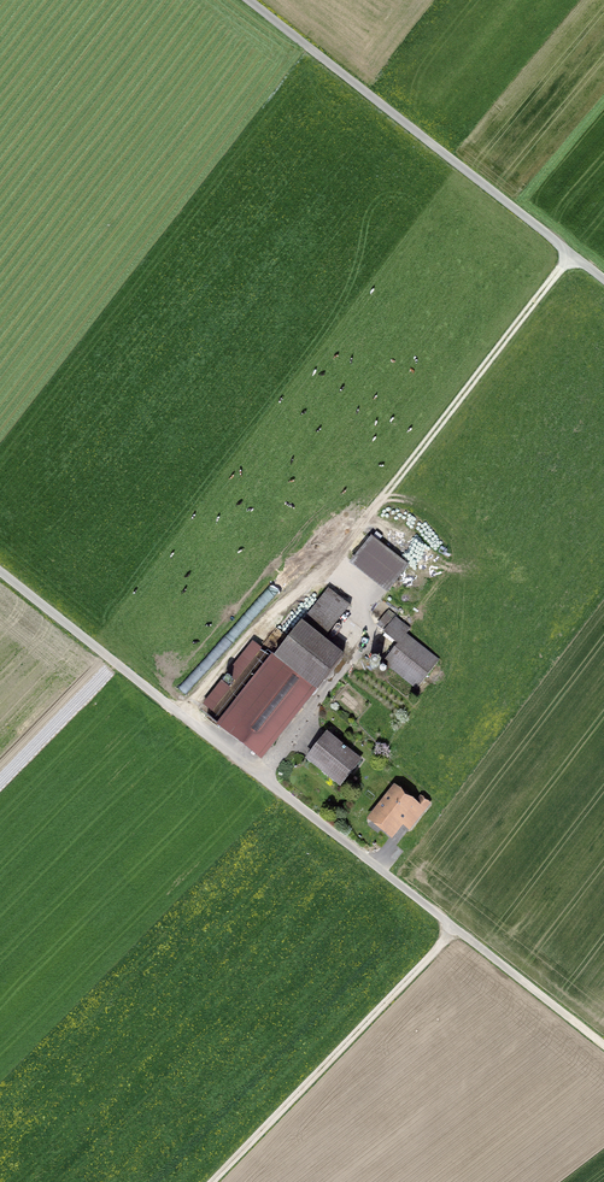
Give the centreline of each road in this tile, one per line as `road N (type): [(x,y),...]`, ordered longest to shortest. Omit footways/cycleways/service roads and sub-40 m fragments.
road 1 (track): [(572,254),(329,570),(258,628),(182,716)]
road 2 (residential): [(249,0),(603,279)]
road 3 (residential): [(0,573),(282,794)]
road 4 (track): [(213,1181),(457,930)]

